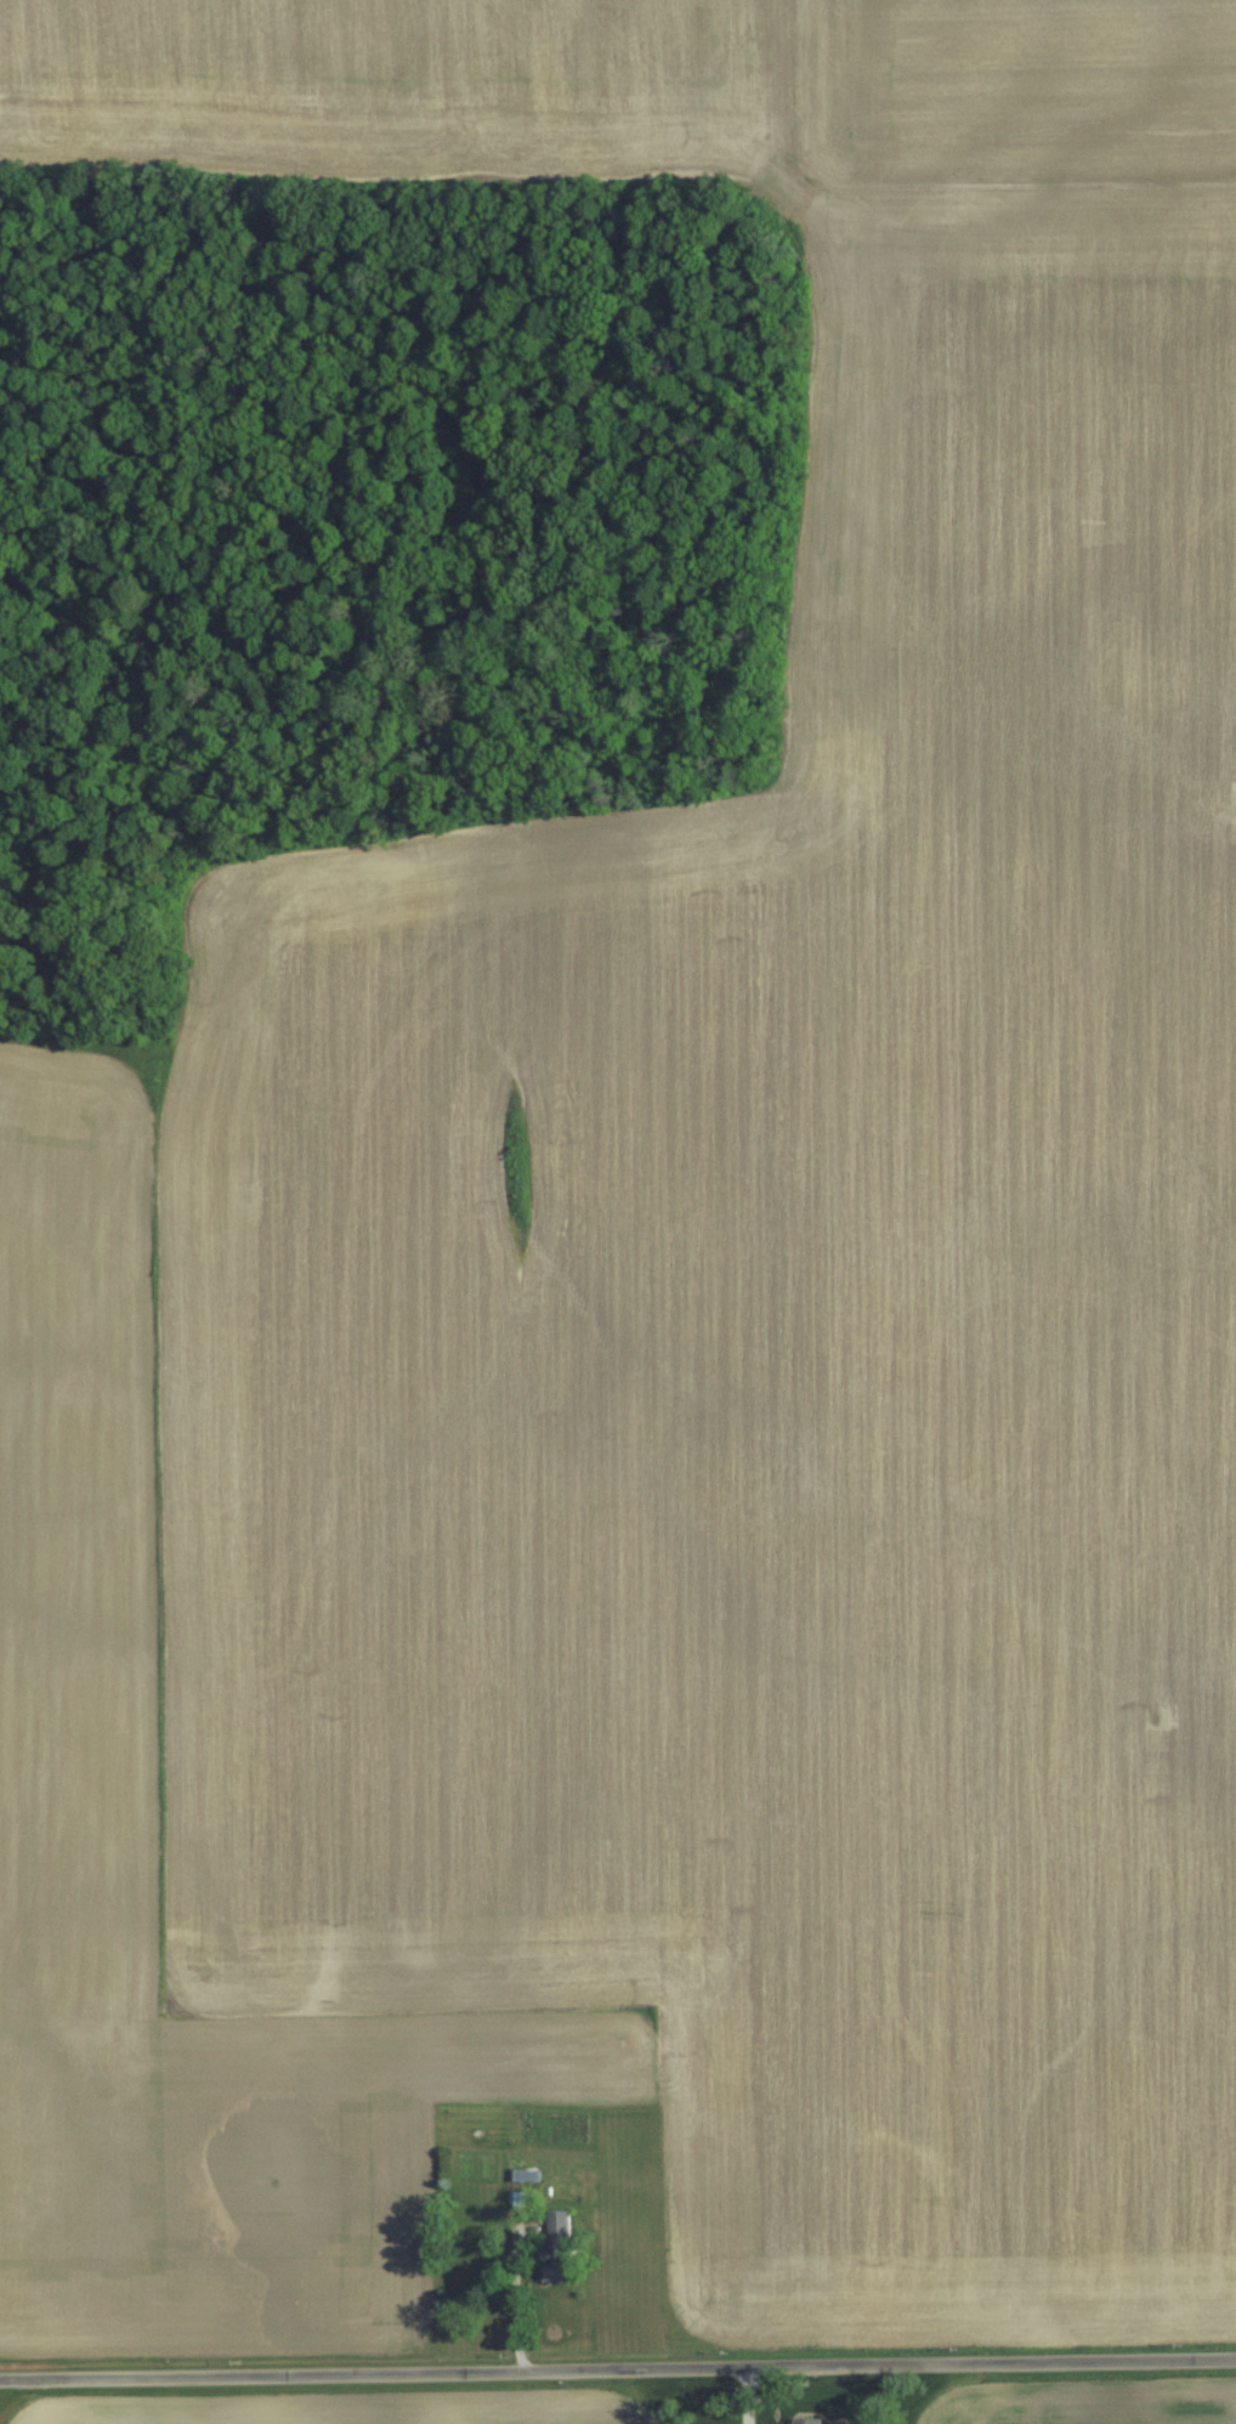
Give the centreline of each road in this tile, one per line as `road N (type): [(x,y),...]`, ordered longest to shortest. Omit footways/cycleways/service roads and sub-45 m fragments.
road 1 (residential): [(0,2380),(1235,2359)]

